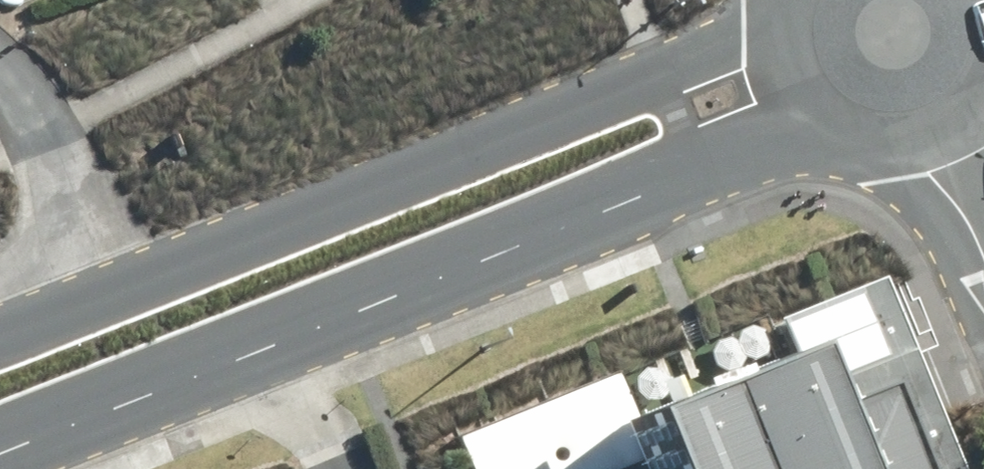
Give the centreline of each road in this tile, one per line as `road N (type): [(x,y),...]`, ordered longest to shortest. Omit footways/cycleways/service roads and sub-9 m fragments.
road 1 (unclassified): [(806,118),(0,442)]
road 2 (unclassified): [(0,338),(775,24)]
road 3 (unclassified): [(941,155),(902,162),(863,157),(806,118)]

